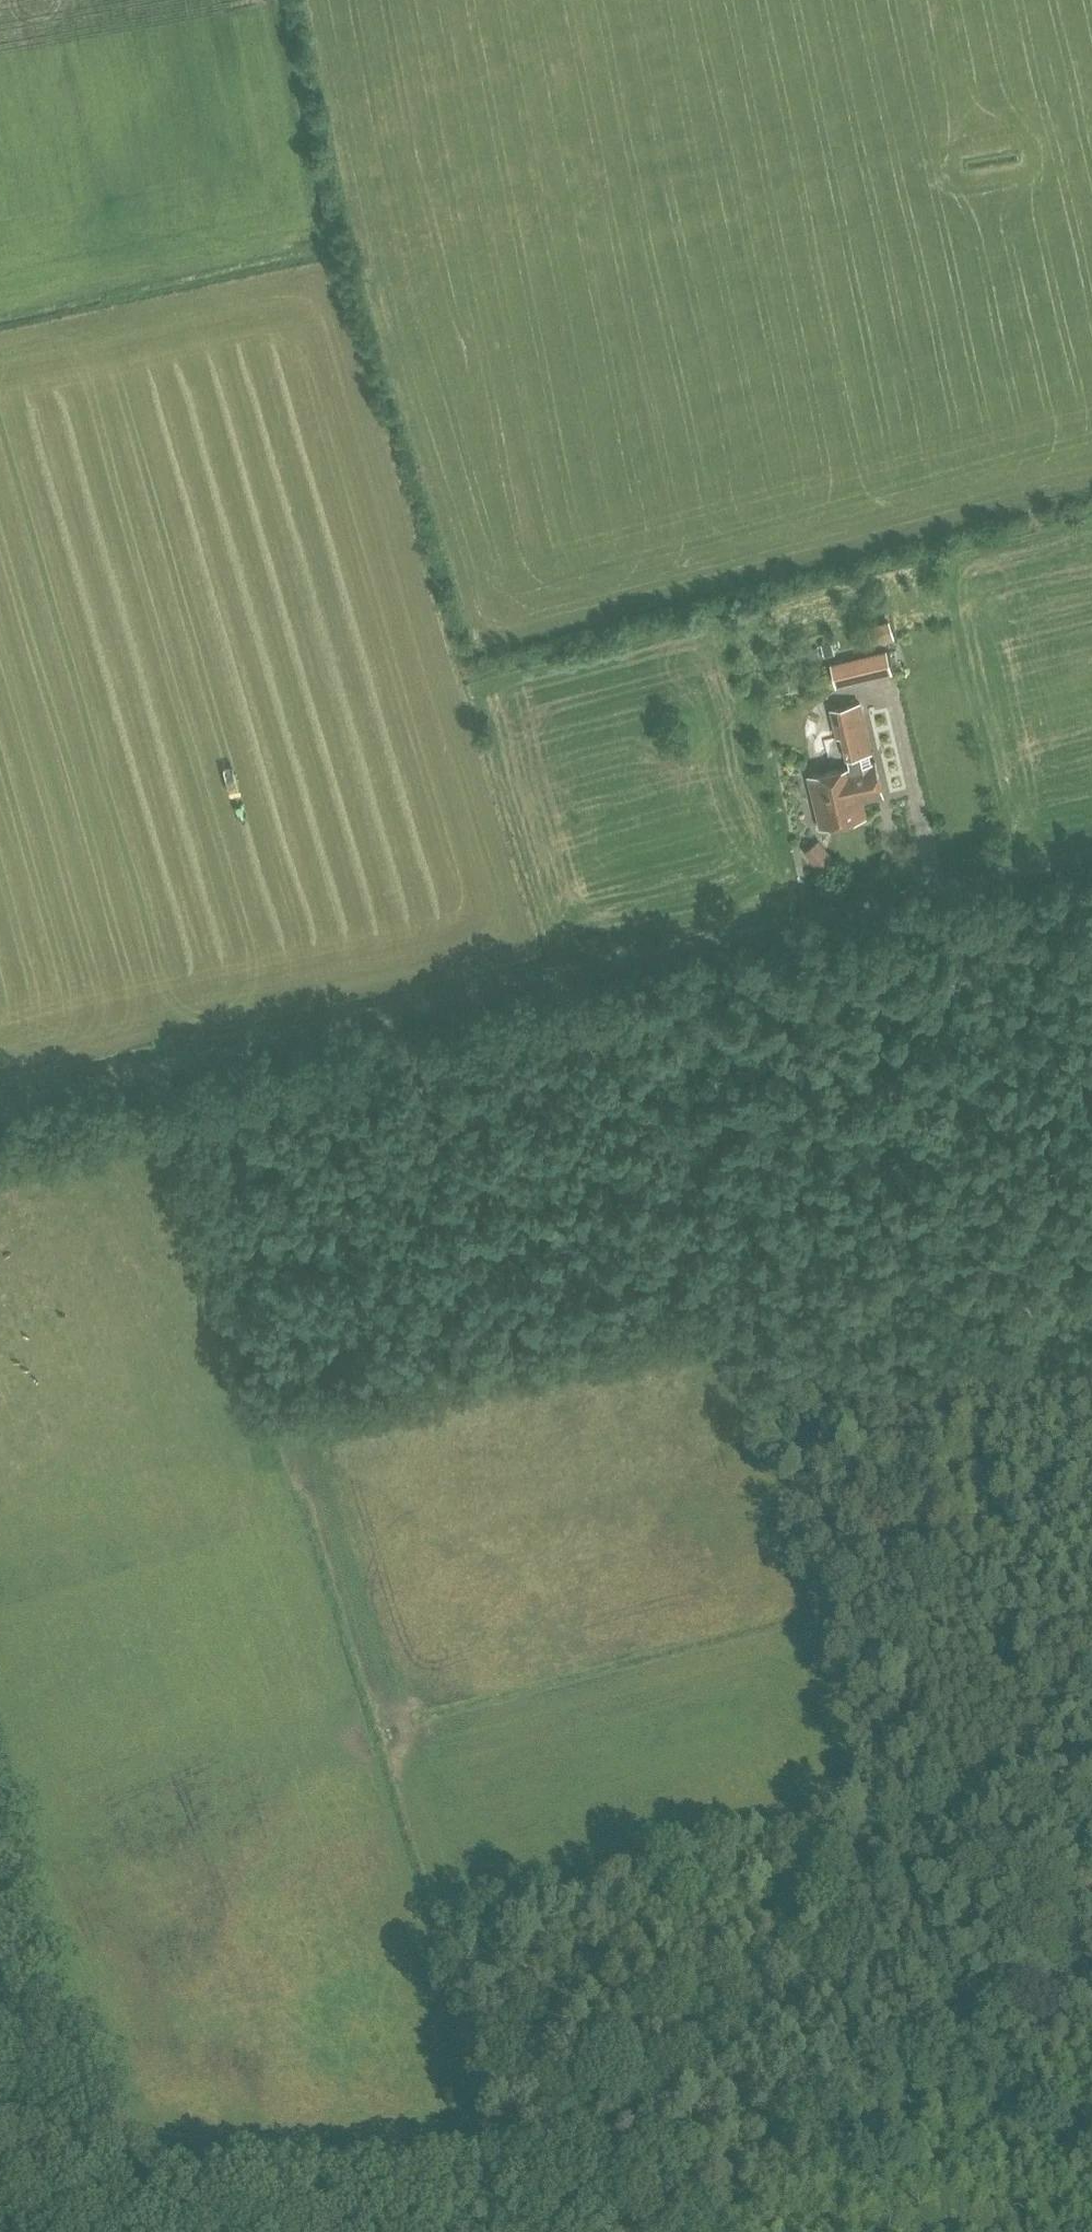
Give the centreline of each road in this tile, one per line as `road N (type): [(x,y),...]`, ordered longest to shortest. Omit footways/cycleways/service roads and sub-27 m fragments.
road 1 (unclassified): [(0,1108),(1091,859)]

